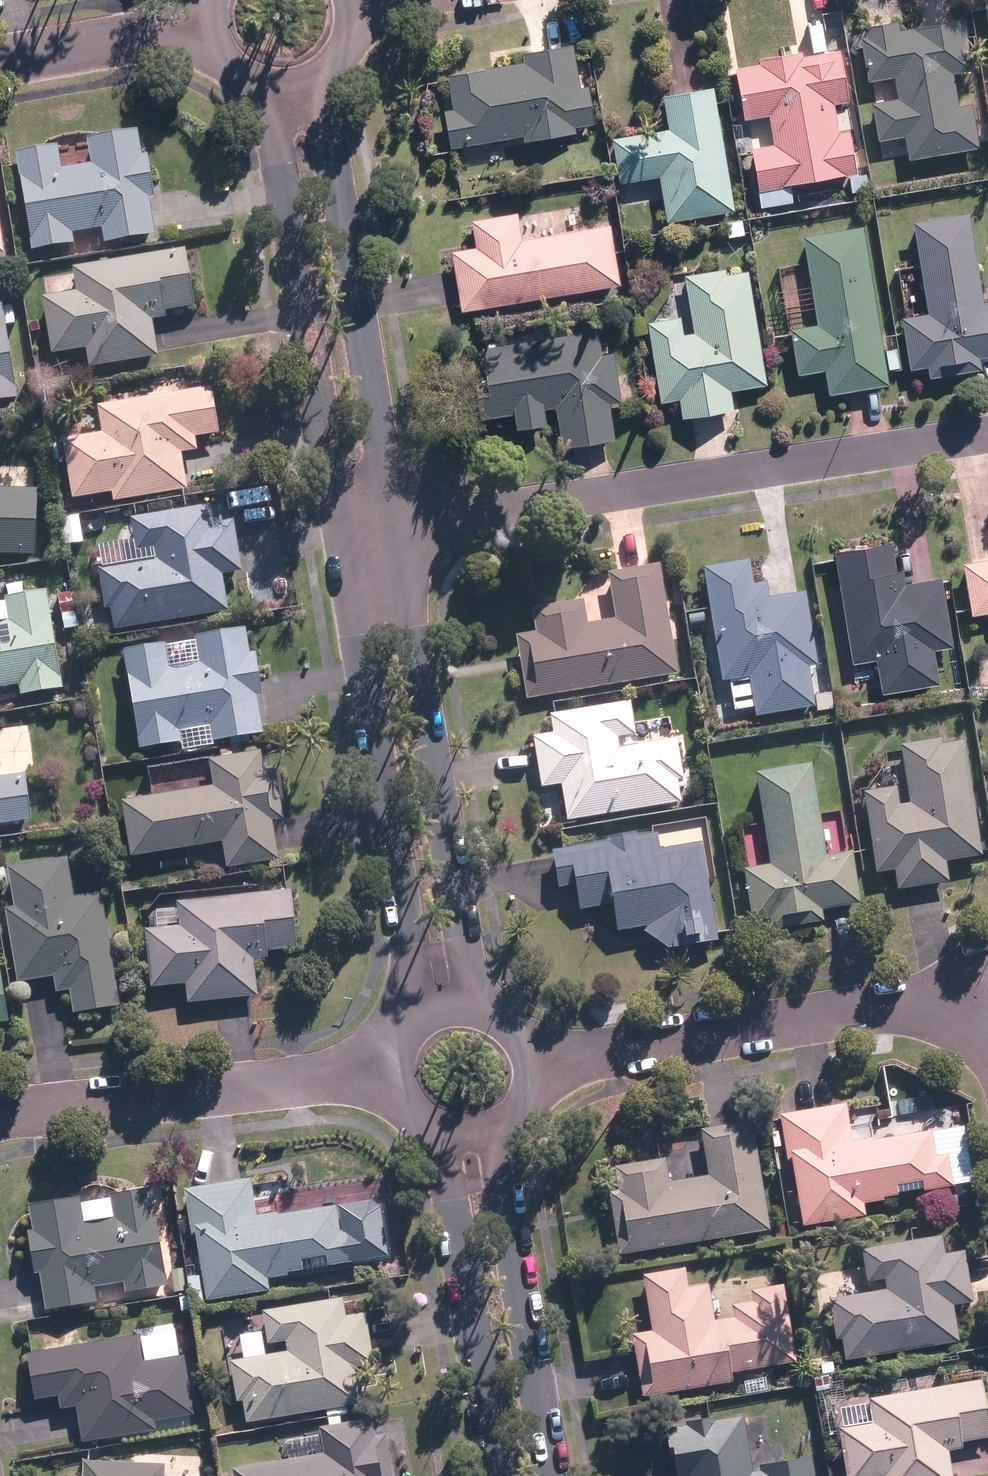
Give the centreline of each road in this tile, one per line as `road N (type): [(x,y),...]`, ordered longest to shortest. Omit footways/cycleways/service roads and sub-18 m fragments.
road 1 (residential): [(396,533),(987,440)]
road 2 (residential): [(328,58),(396,533)]
road 3 (residential): [(343,542),(260,83)]
road 4 (residential): [(415,999),(343,542)]
road 5 (residential): [(396,533),(477,987)]
road 6 (residential): [(987,989),(544,1061)]
road 7 (residential): [(0,1117),(378,1068)]
road 8 (residential): [(492,1145),(550,1475)]
road 9 (residential): [(498,1475),(446,1148)]
road 10 (residential): [(0,60),(201,28)]

